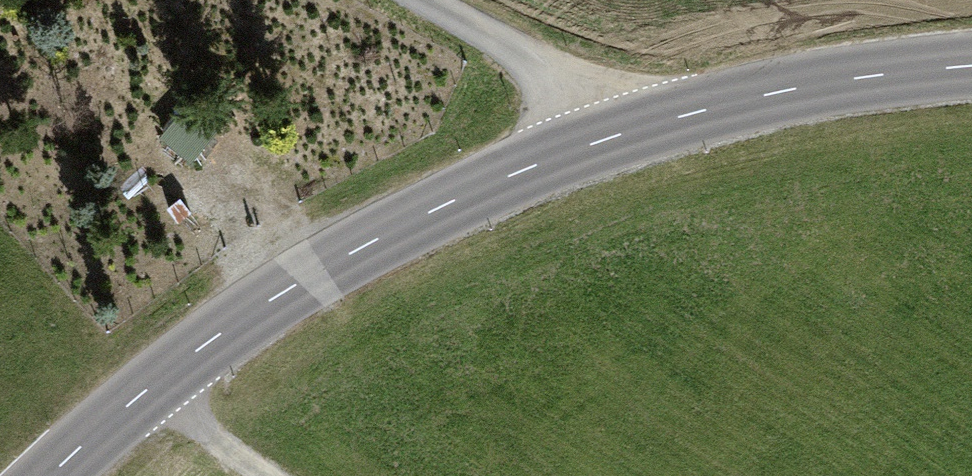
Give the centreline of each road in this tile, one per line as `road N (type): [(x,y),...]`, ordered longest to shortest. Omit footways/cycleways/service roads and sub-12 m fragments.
road 1 (tertiary): [(653,117),(381,231),(142,388),(49,475)]
road 2 (tertiary): [(971,70),(653,117)]
road 3 (unclassified): [(436,0),(653,117)]
road 4 (track): [(278,475),(142,388)]

